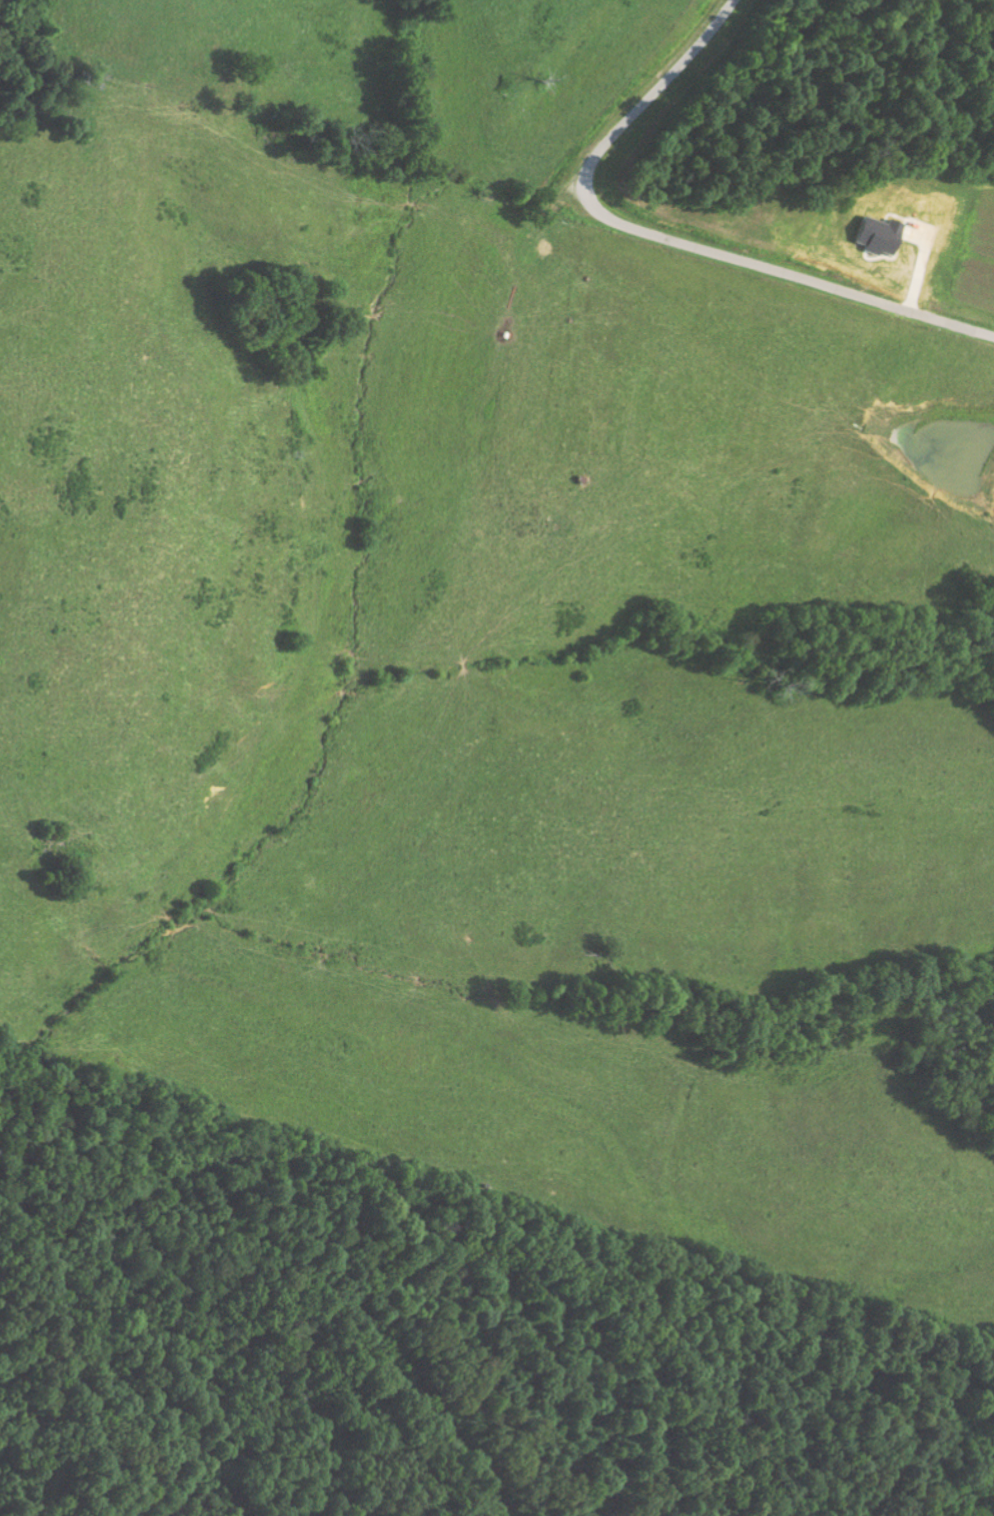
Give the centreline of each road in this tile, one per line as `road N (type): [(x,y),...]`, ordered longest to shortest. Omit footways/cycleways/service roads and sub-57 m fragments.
road 1 (residential): [(993,336),(631,228),(600,211),(588,183),(599,152),(735,0)]

